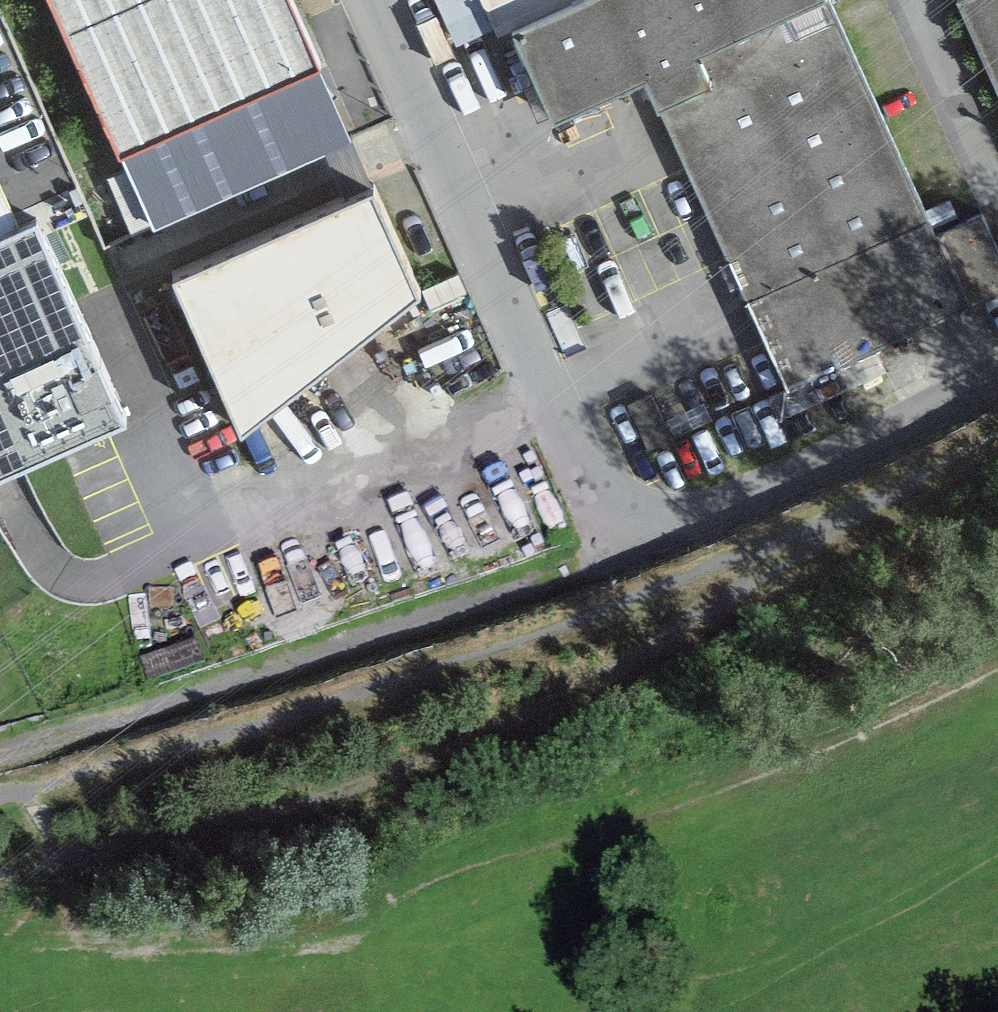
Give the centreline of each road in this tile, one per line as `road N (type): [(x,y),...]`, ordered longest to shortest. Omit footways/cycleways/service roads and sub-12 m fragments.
road 1 (track): [(0,796),(486,648),(836,520),(997,428)]
road 2 (track): [(836,520),(736,591),(410,767),(249,818),(0,868)]
road 3 (track): [(0,761),(236,692),(586,573),(618,551)]
road 4 (unclassified): [(374,0),(618,551)]
road 5 (track): [(0,940),(239,934),(373,924),(490,903)]
road 6 (unclassified): [(997,376),(618,551)]

